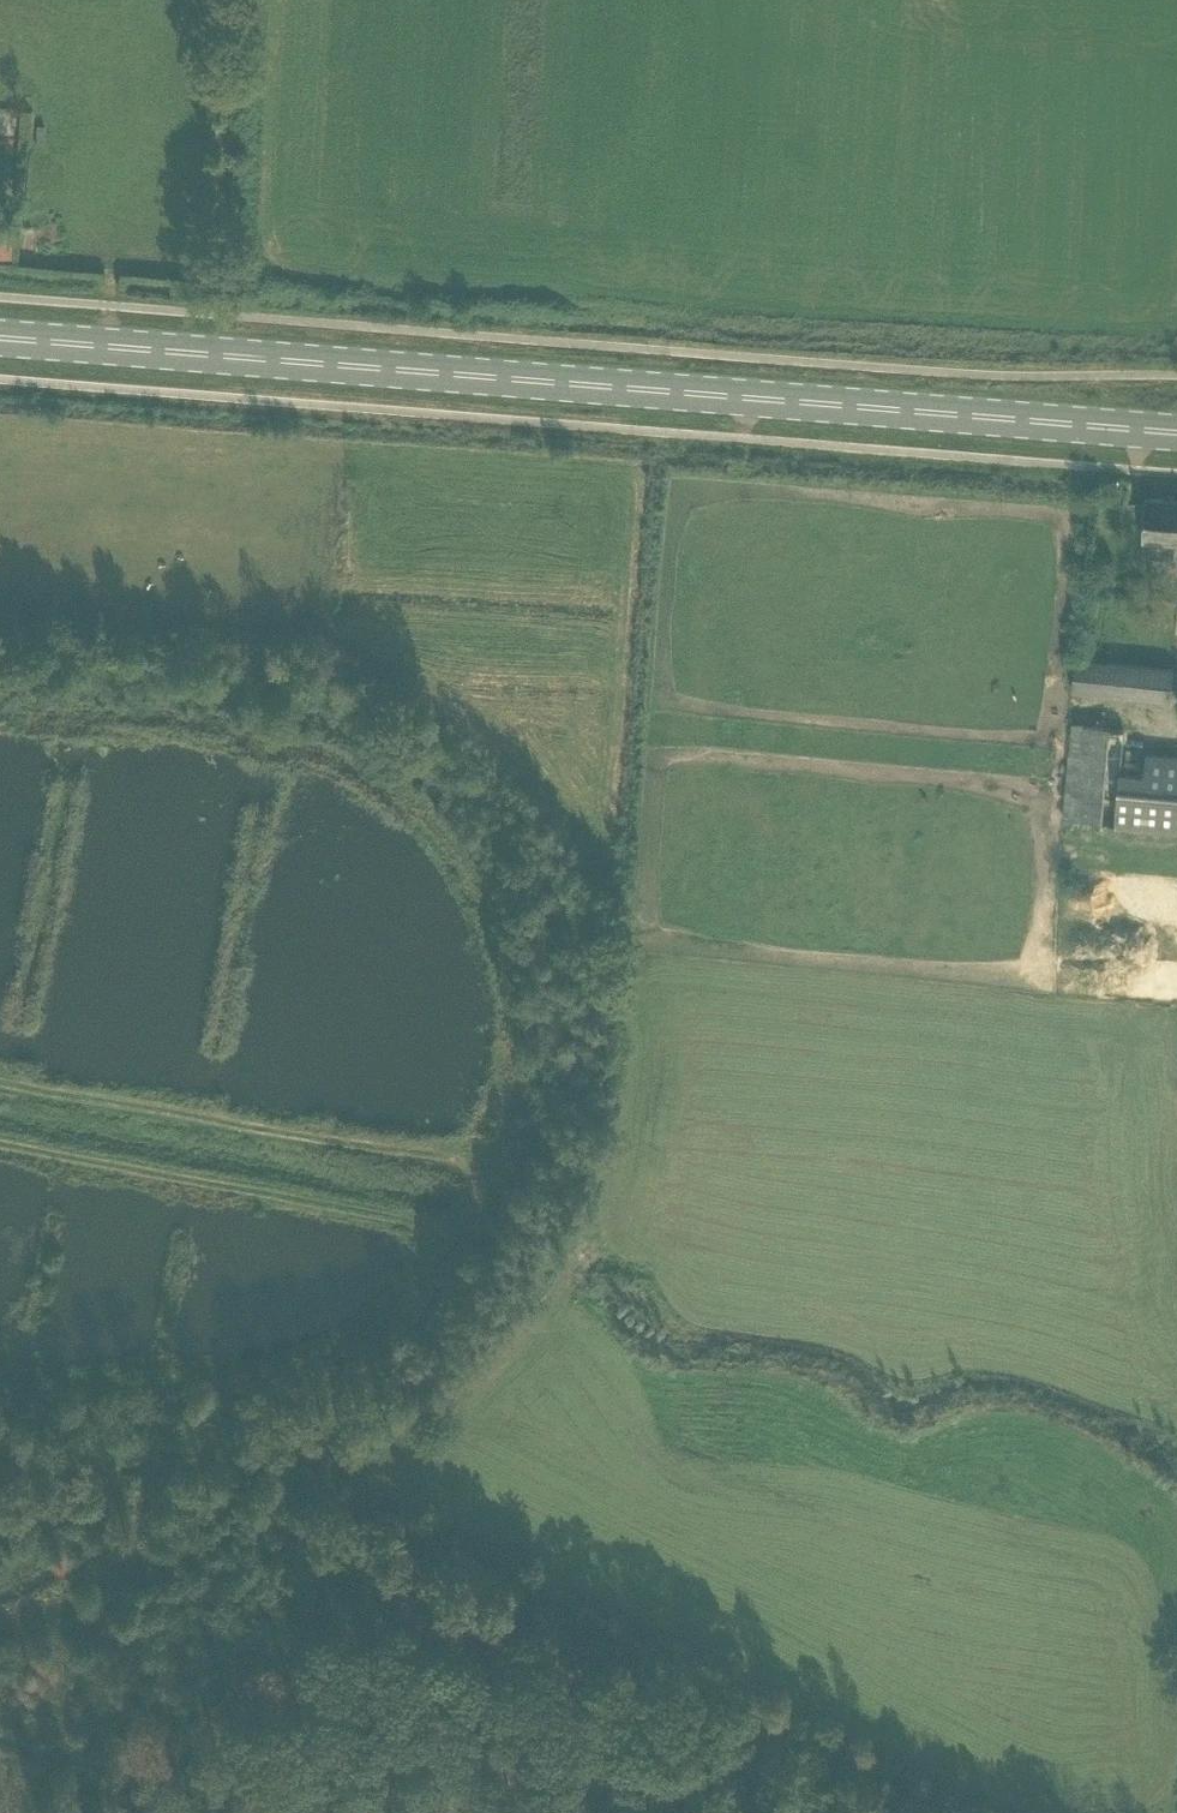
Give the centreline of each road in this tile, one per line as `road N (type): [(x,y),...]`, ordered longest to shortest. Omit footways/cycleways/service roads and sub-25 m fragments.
road 1 (primary): [(1176,437),(0,341)]

